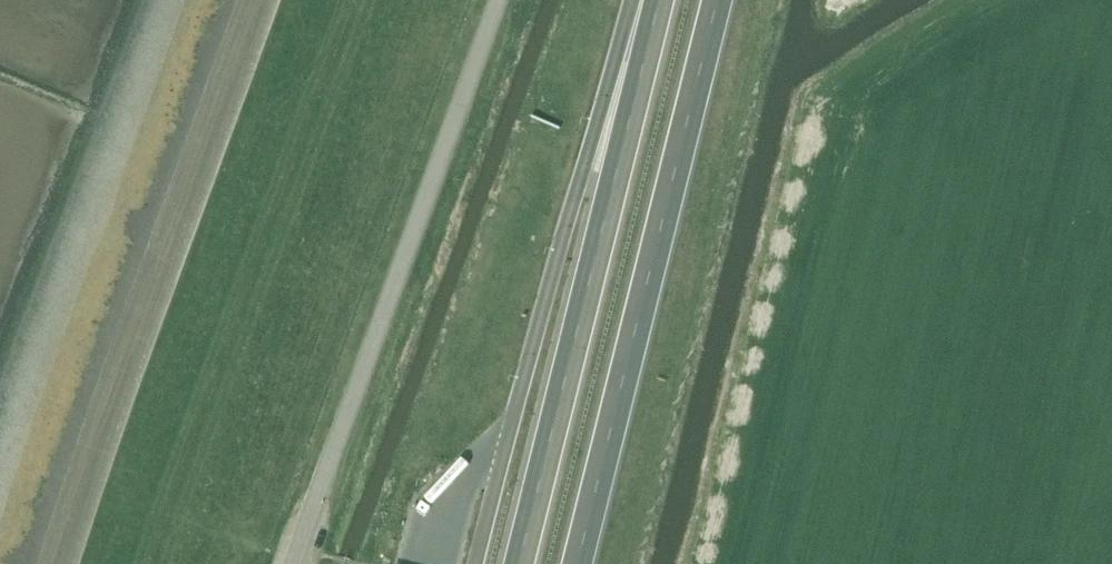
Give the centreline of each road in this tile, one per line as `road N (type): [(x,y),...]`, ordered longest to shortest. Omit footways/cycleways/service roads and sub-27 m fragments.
road 1 (unclassified): [(295,563),(496,0)]
road 2 (trunk): [(660,0),(519,563)]
road 3 (trunk): [(577,563),(717,0)]
road 4 (trunk): [(653,0),(582,169),(501,464)]

